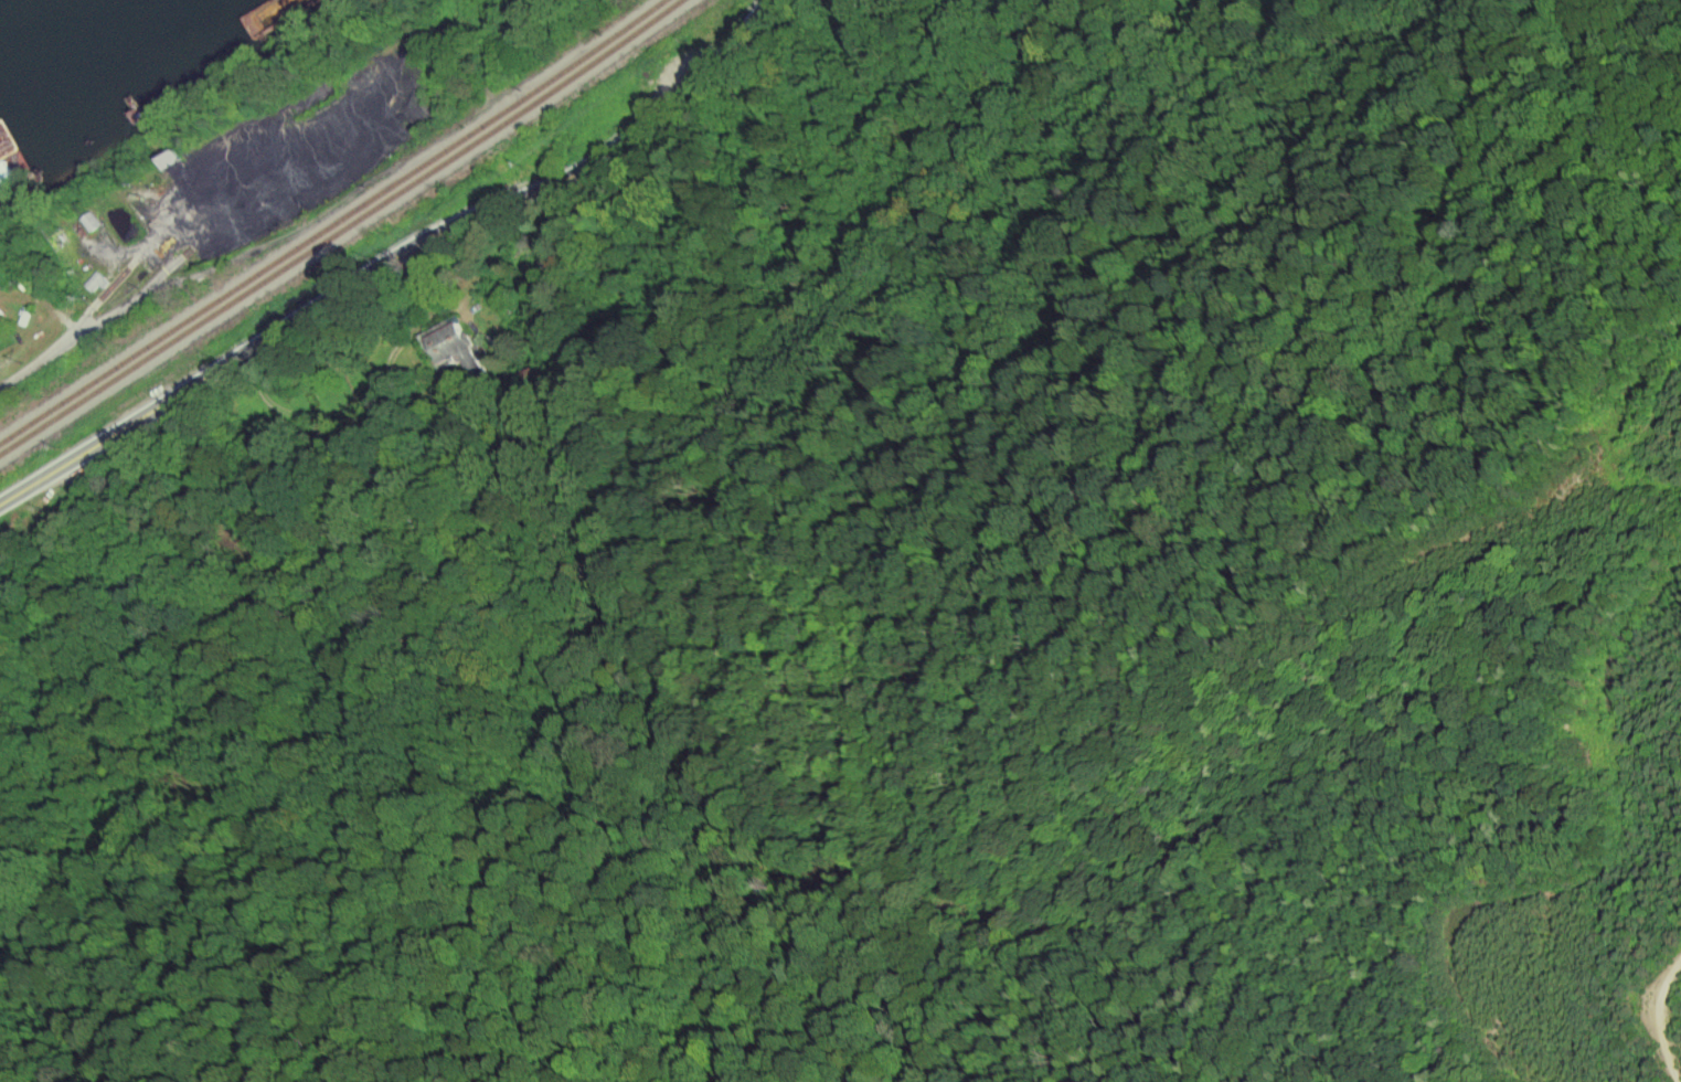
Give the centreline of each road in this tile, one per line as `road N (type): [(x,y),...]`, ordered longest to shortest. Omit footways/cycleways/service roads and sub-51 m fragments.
road 1 (secondary): [(796,0),(614,160),(488,202),(0,503)]
road 2 (residential): [(0,393),(107,320)]

